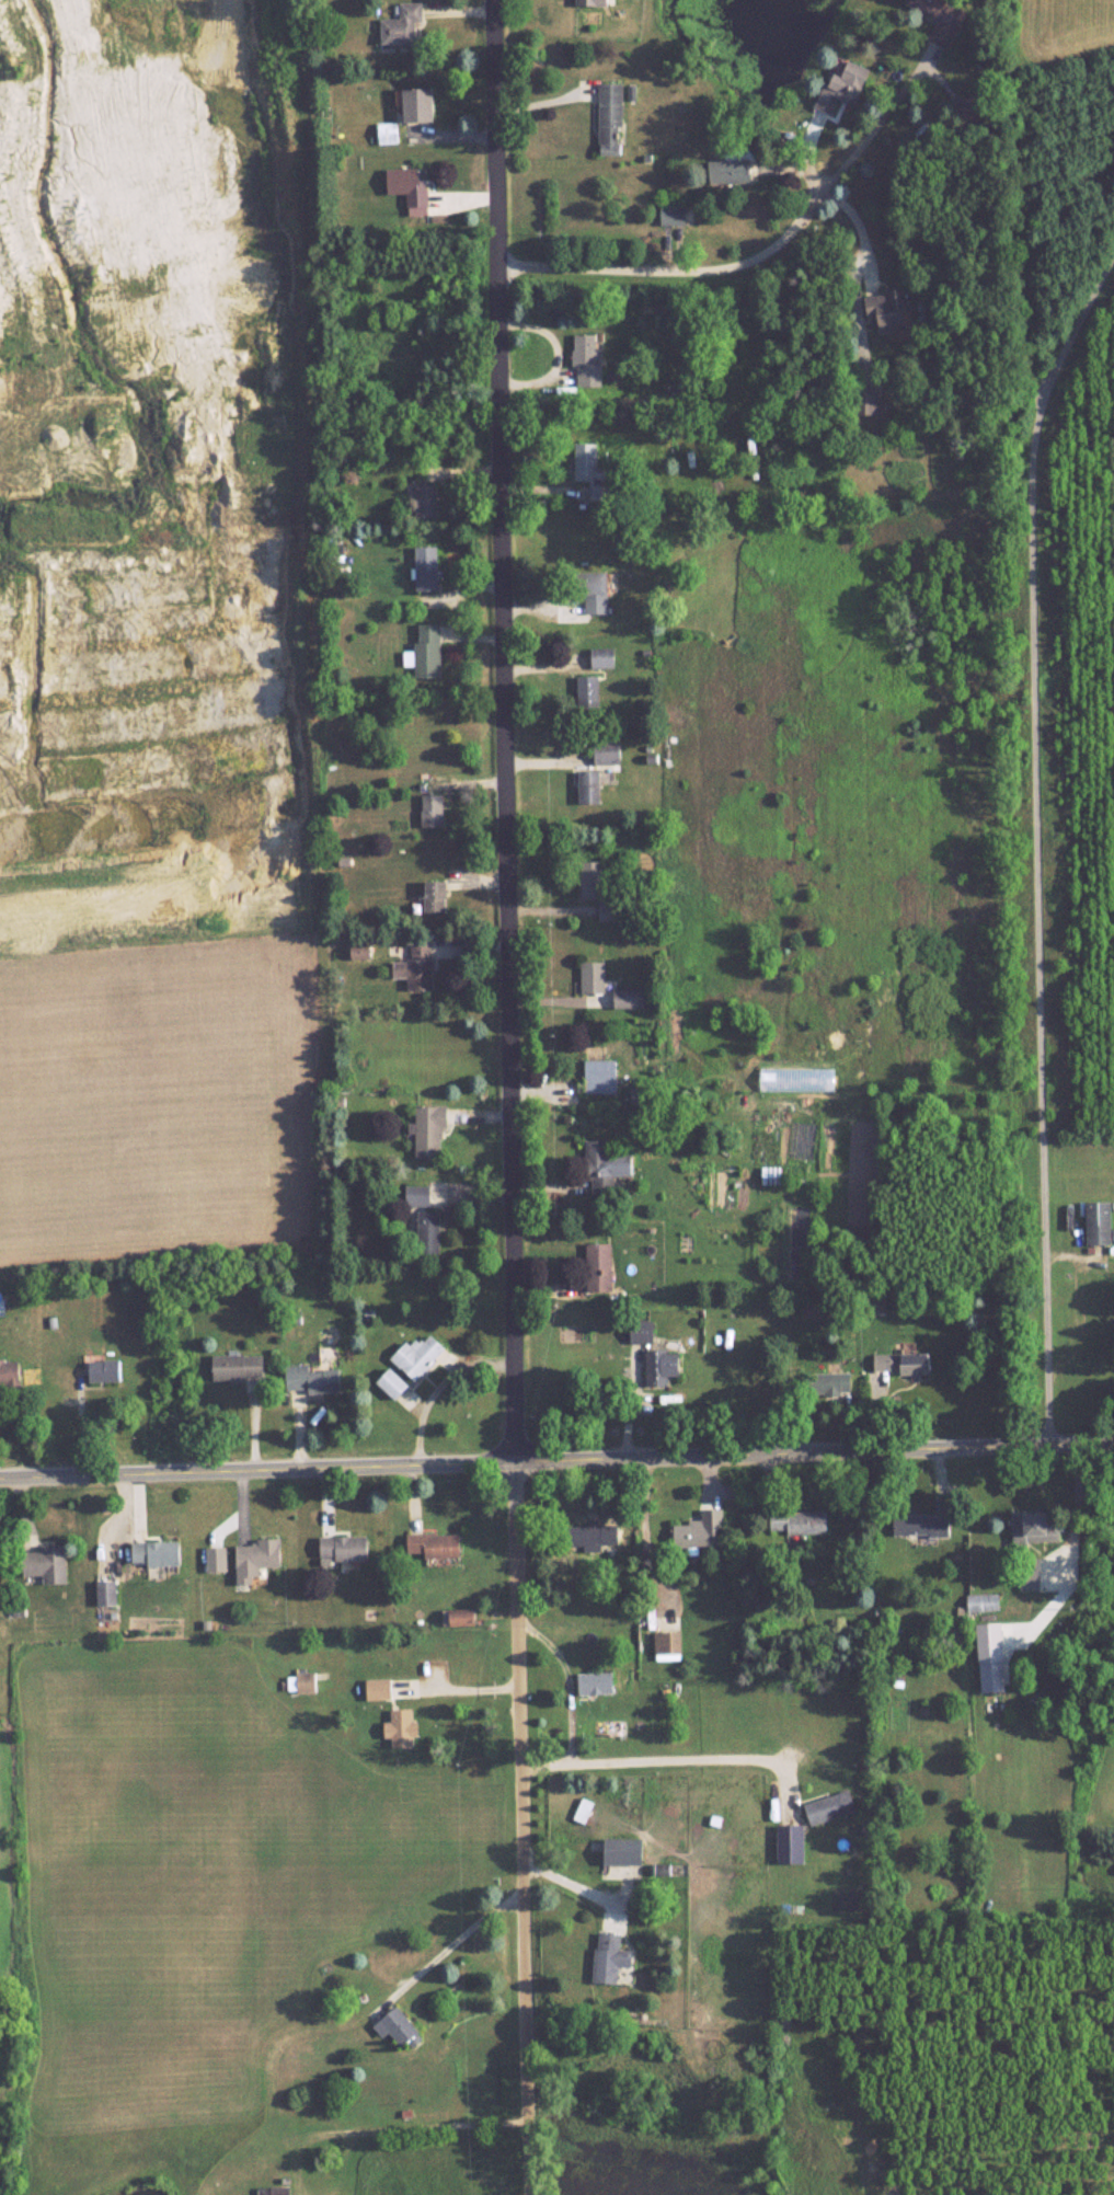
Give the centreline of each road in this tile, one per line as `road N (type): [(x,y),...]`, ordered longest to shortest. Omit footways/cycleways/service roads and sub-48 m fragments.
road 1 (residential): [(520,1464),(496,0)]
road 2 (tertiary): [(0,1479),(1113,1445)]
road 3 (residential): [(524,2067),(520,1464)]
road 4 (residential): [(499,266),(700,269),(754,261),(814,208),(962,16)]
road 5 (residential): [(524,2067),(526,2194)]

